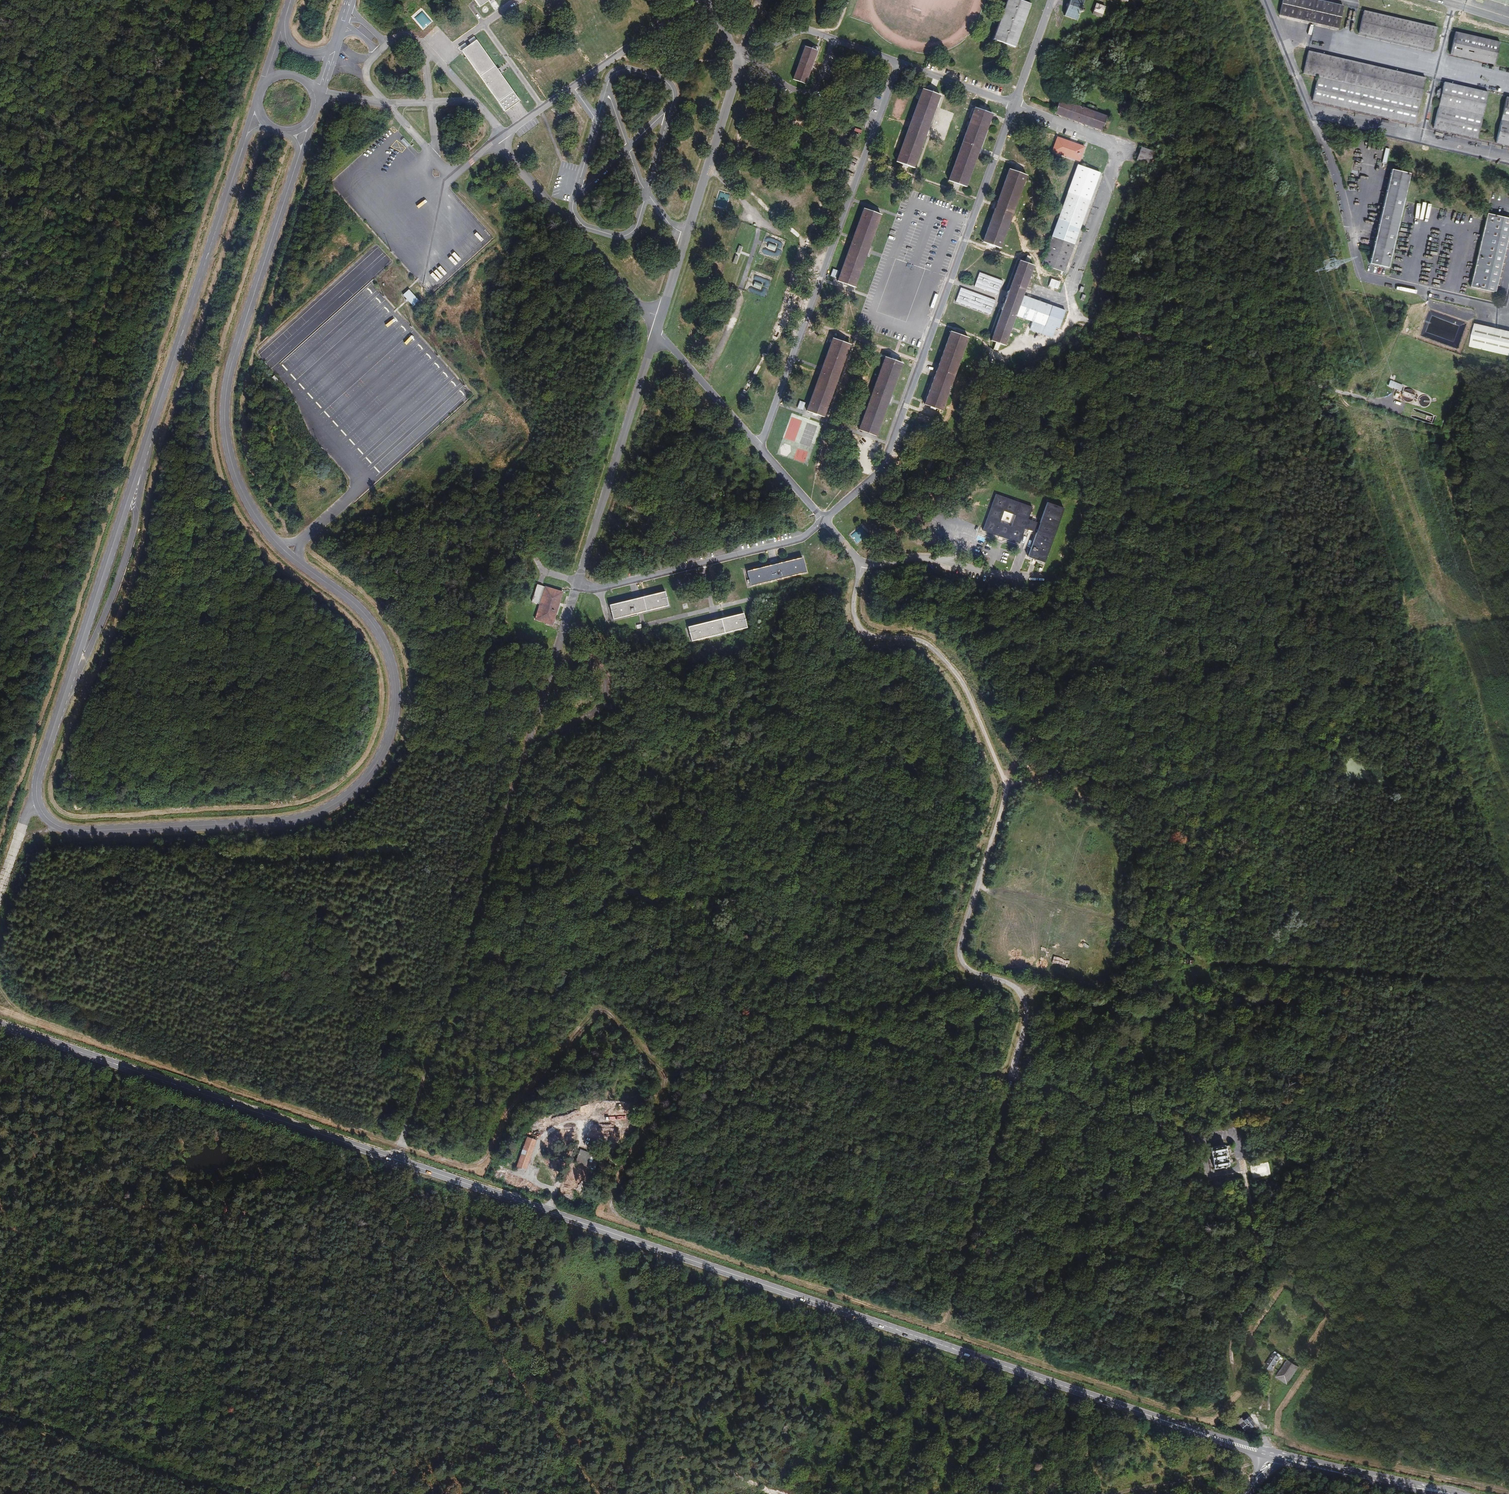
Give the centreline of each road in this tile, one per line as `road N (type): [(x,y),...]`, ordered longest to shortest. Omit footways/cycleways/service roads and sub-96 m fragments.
road 1 (track): [(1320,1346),(1330,1310),(1283,1283),(1269,1297),(1217,1409),(1189,1414),(618,1220),(608,1202),(664,1084),(657,1060),(604,1011),(502,1112),(484,1159),(467,1165),(0,1005)]
road 2 (unclassified): [(67,693),(39,793),(45,813),(73,831),(321,817),(373,773),(395,702),(387,654),(351,601),(268,538),(248,511),(224,419),(226,384),(301,151)]
road 3 (primary): [(1272,1455),(548,1211)]
road 4 (track): [(1236,1139),(1200,1023),(1203,973),(1336,749),(1377,661),(1431,626),(1485,619)]
road 5 (unclassified): [(1014,104),(1107,139),(1116,154),(1068,293),(1082,318),(1399,408)]
road 6 (track): [(977,888),(1135,927),(1184,949),(1206,967),(1217,1002),(1208,1019),(1194,1023),(1027,1000)]
road 7 (unclassified): [(824,521),(881,470),(1014,104)]
road 8 (unclassified): [(397,1160),(527,745)]
road 9 (primary): [(397,1160),(0,1025)]
road 10 (track): [(348,1151),(590,1493)]
road 11 (unclassified): [(824,521),(866,563),(856,593),(861,630),(883,640),(911,638),(942,658),(969,694),(1004,782)]
road 12 (unclassified): [(1004,782),(957,953),(970,970),(1027,1000),(1006,1081)]
road 13 (unclassified): [(248,136),(146,451)]
road 14 (unclassified): [(657,330),(511,160),(474,102)]
road 15 (unclassified): [(755,12),(1014,104)]
road 16 (unclassified): [(579,581),(657,330)]
road 17 (unclassified): [(67,693),(132,536),(146,451)]
road 18 (unclassified): [(1006,1081),(942,1328)]
road 19 (unclassified): [(146,451),(67,693)]
road 20 (unclassified): [(824,521),(657,330)]
road 21 (unclassified): [(1006,1081),(763,1015)]
road 22 (unclassified): [(596,588),(788,542),(824,521)]
road 23 (unclassified): [(687,236),(755,12)]
road 24 (unclassified): [(1205,1143),(1006,1081)]
road 25 (primary): [(1454,1493),(1272,1455)]
road 26 (unclassified): [(554,1191),(528,1181),(540,1137),(581,1121),(557,1183)]
road 27 (unclassified): [(527,745),(594,713),(607,696),(605,675),(585,656),(552,668)]
road 28 (track): [(763,1015),(682,1006),(604,1011)]
road 29 (primary): [(548,1211),(397,1160)]
road 30 (track): [(1272,1455),(1119,1493)]
road 31 (unclassified): [(1349,0),(1345,47),(1281,32),(1267,0)]
road 32 (unclassified): [(1422,136),(1438,66),(1508,84)]
road 33 (unclassified): [(646,194),(637,227),(618,236),(577,219),(579,185)]

